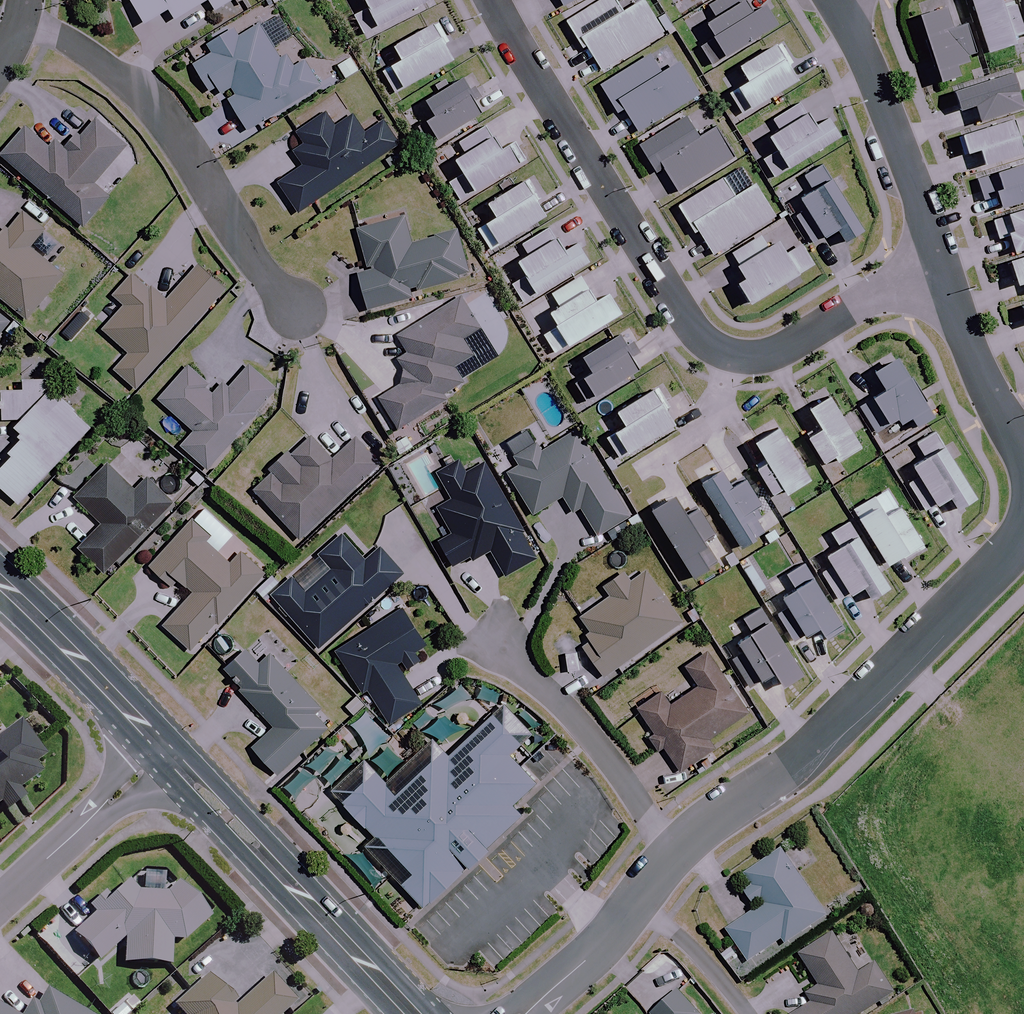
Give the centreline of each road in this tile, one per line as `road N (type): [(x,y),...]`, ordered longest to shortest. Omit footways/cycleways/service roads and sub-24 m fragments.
road 1 (residential): [(936,260),(789,351),(728,352),(698,336),(492,0)]
road 2 (tertiary): [(681,852),(801,765),(1023,530)]
road 3 (residential): [(18,29),(73,38),(157,103),(299,326)]
road 4 (secondary): [(411,1013),(165,750)]
road 5 (residential): [(493,627),(681,852)]
road 6 (tertiary): [(936,260),(896,131),(840,1)]
road 7 (secondary): [(165,750),(0,583)]
road 8 (residential): [(165,750),(0,905)]
road 9 (tertiary): [(525,1013),(608,942),(681,852)]
road 10 (tertiary): [(1023,437),(997,403),(936,260)]

